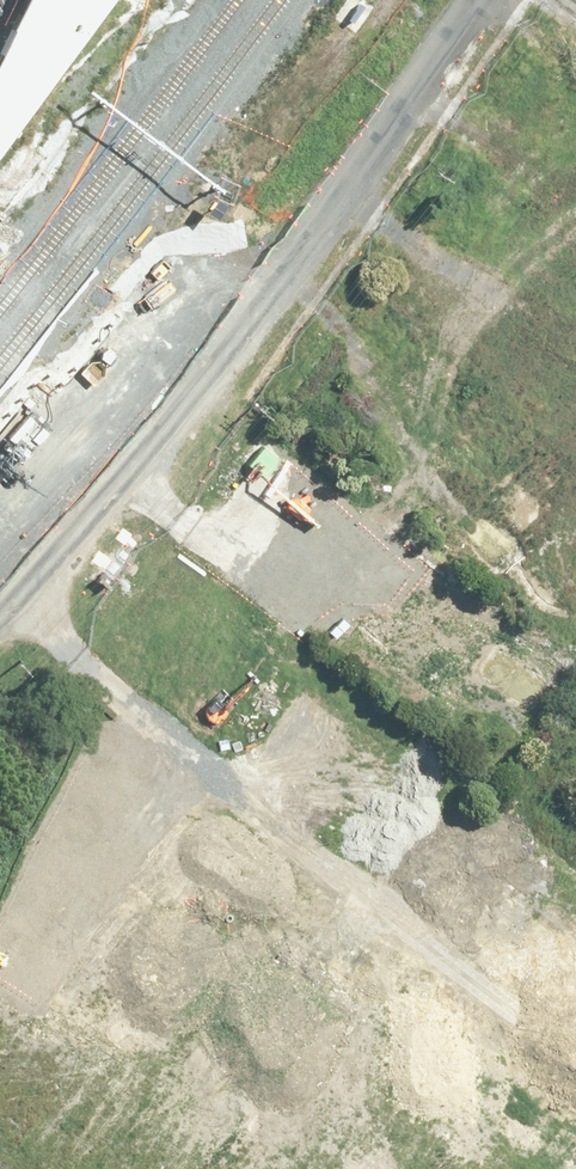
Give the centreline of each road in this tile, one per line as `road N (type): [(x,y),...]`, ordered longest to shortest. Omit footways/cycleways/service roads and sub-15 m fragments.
road 1 (unclassified): [(215,688),(214,656),(241,599),(270,578),(304,568),(340,570),(372,584),(398,609),(414,640),(418,675),(410,710)]
road 2 (unclassified): [(574,898),(522,896),(463,876),(370,815),(335,770)]
road 3 (unclassified): [(302,771),(154,869),(78,893)]
road 4 (unclassified): [(410,710),(457,803),(507,854),(574,898)]
road 5 (unclassified): [(78,893),(184,757),(215,688)]
road 6 (unknown): [(499,427),(438,542),(414,640)]
road 7 (unknown): [(340,570),(372,548),(436,473),(499,427)]
road 8 (unknown): [(499,427),(575,323)]
road 9 (unclassified): [(302,771),(245,744),(215,688)]

